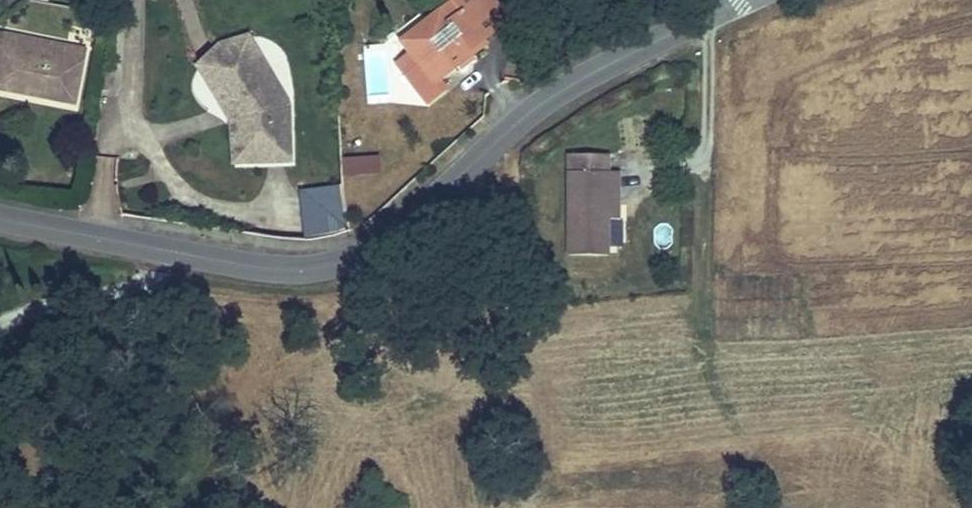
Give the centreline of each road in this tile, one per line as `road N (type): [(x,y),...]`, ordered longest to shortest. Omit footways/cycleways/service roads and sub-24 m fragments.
road 1 (residential): [(736,0),(566,87),(406,225),(332,264),(236,263),(0,217)]

